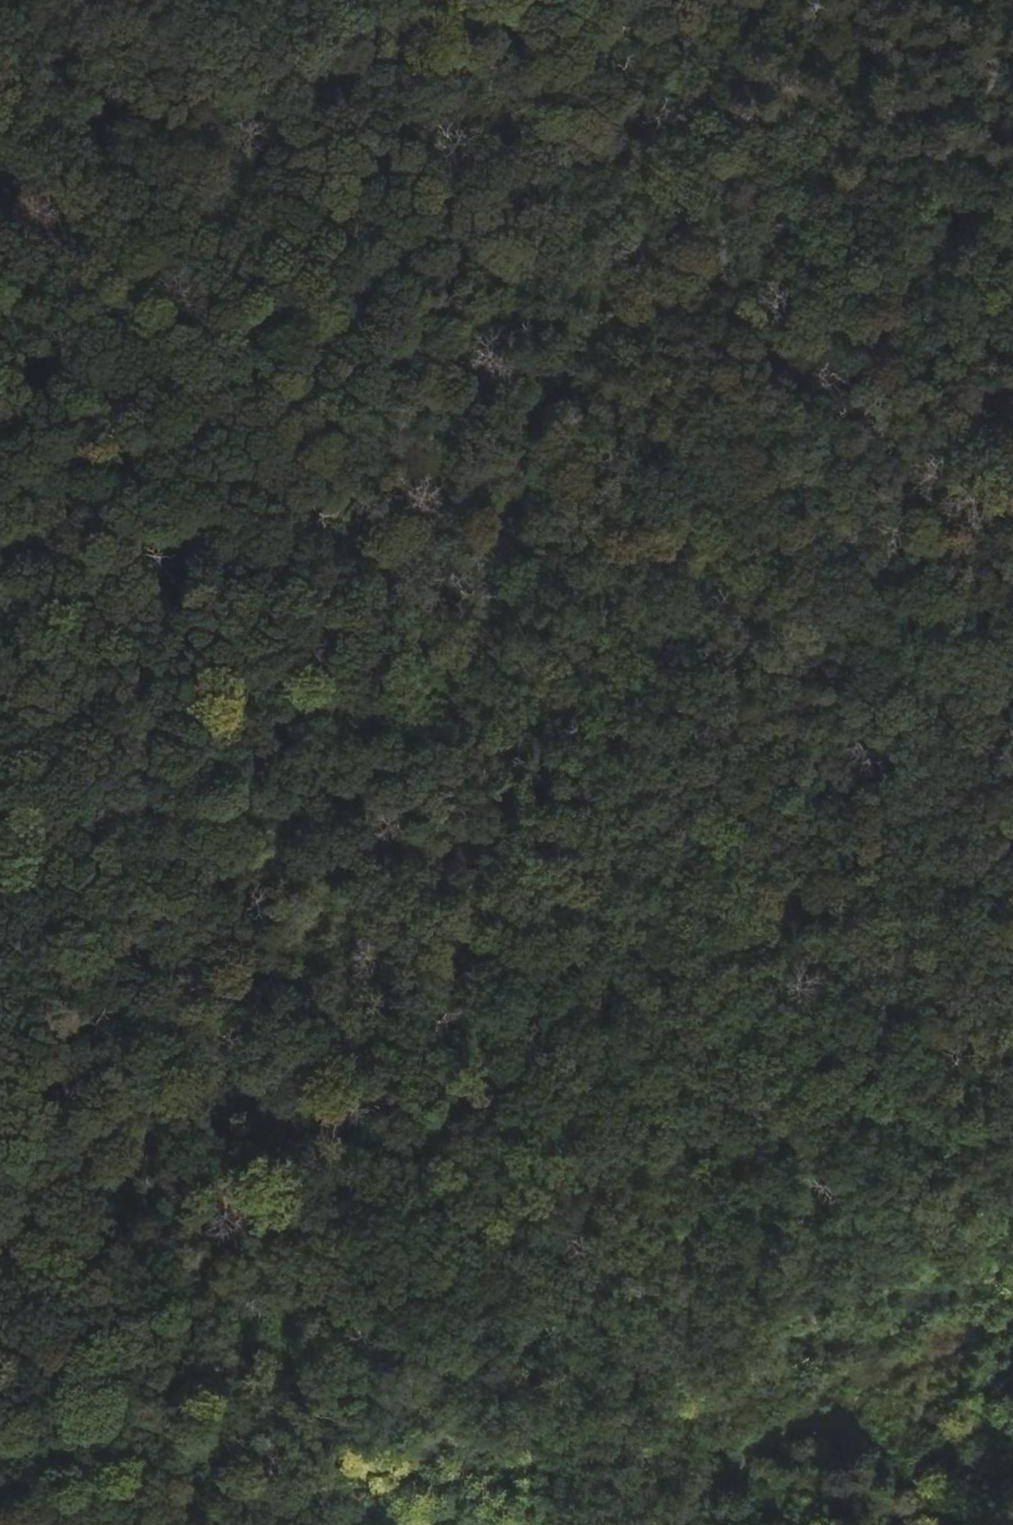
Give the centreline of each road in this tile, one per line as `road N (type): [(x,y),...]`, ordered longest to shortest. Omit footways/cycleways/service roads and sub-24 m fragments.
road 1 (track): [(0,165),(216,0)]

